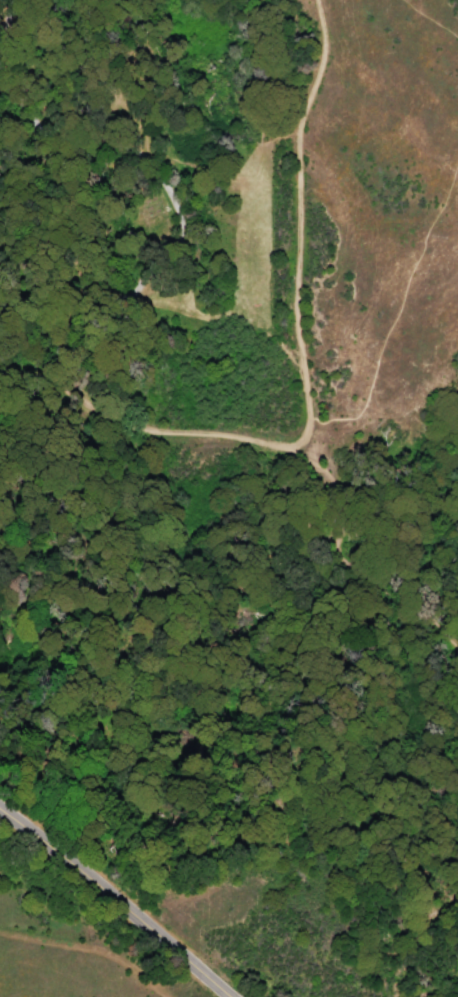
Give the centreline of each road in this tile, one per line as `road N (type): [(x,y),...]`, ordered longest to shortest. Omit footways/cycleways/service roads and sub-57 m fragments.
road 1 (track): [(310,442),(297,392),(291,278),(293,146),(320,54),(315,0)]
road 2 (track): [(0,368),(39,370),(73,399),(150,434),(263,446),(310,442)]
road 3 (secondary): [(0,811),(227,996)]

